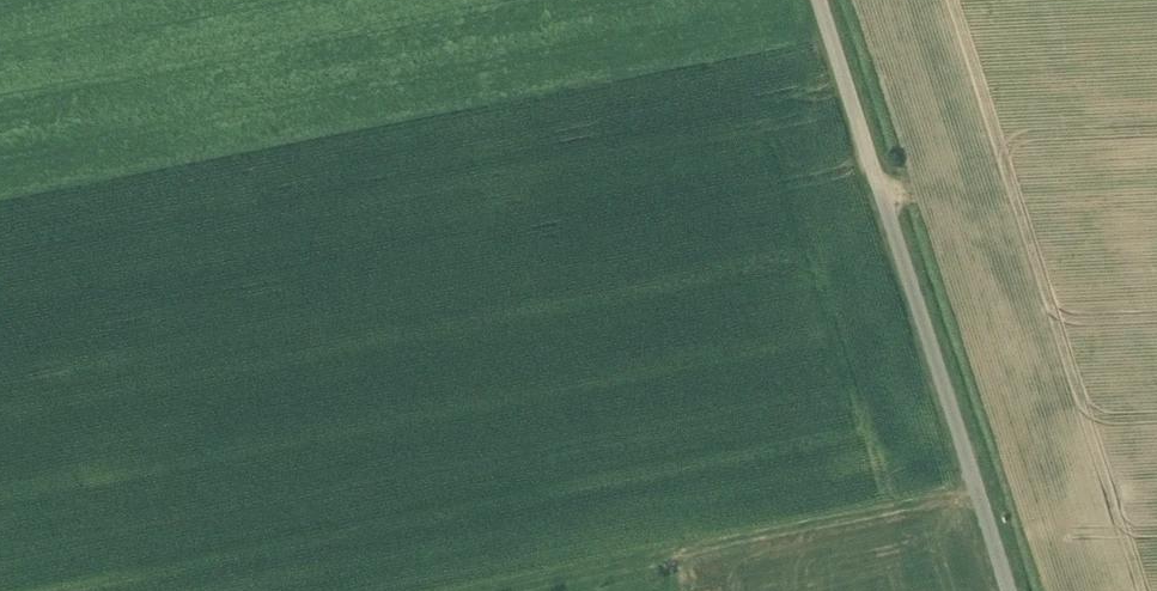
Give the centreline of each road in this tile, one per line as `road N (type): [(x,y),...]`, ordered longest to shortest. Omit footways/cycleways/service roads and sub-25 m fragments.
road 1 (unclassified): [(1009,590),(819,0)]

